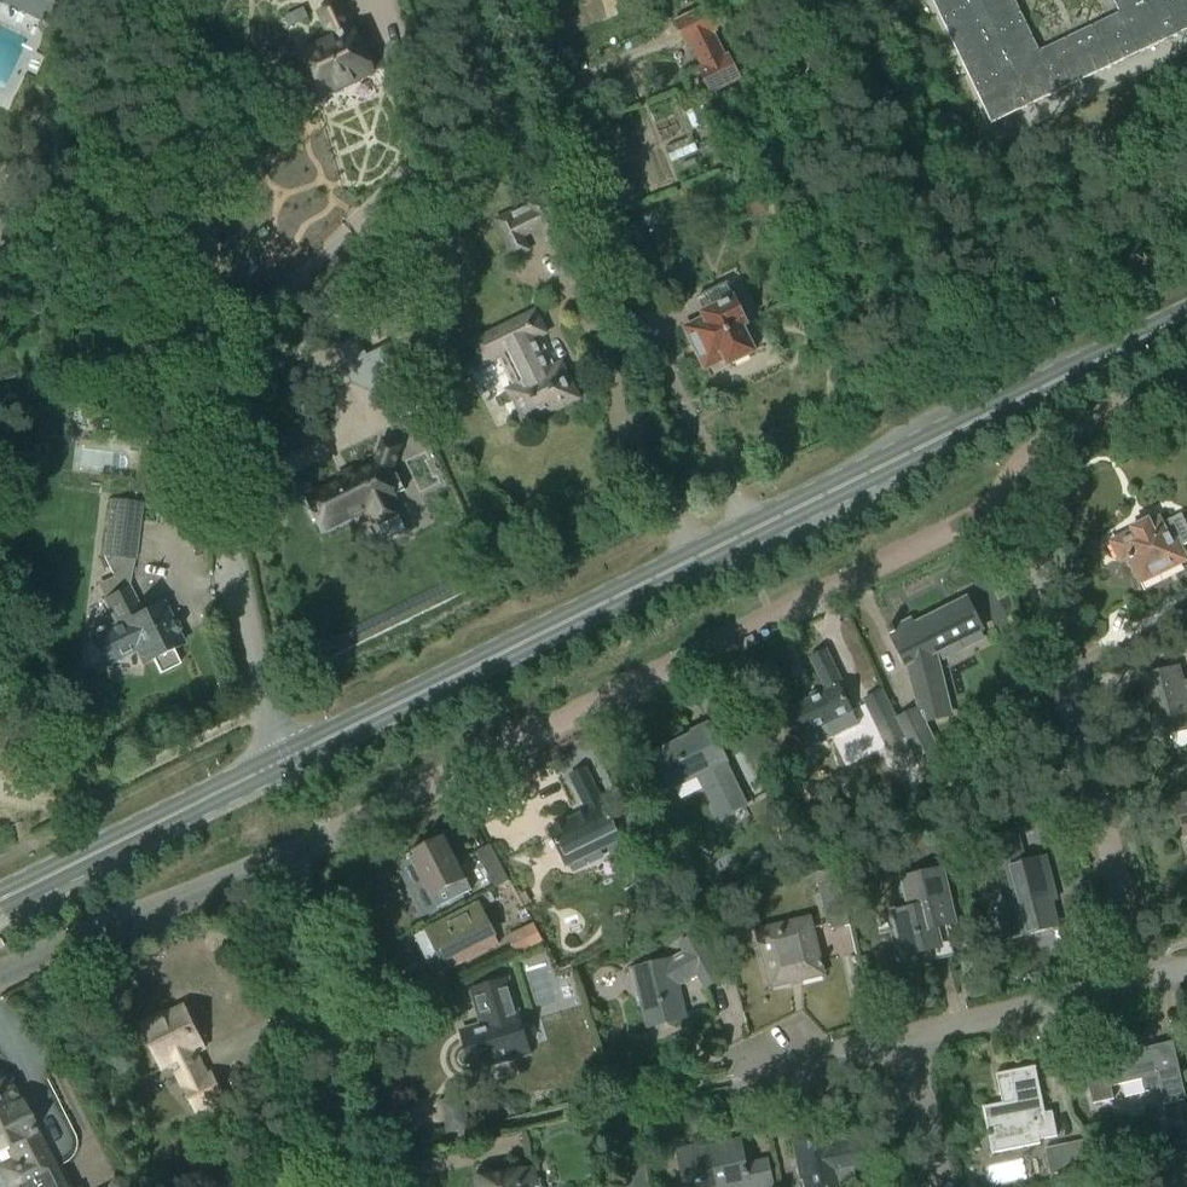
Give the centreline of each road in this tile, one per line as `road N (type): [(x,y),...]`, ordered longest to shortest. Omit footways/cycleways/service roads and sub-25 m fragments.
road 1 (primary): [(288,757),(1186,315)]
road 2 (residential): [(294,852),(996,502)]
road 3 (residential): [(288,757),(271,728),(227,532),(201,248)]
road 4 (residential): [(1145,980),(1035,561),(1026,534),(996,502)]
road 5 (residential): [(355,1186),(294,852)]
road 6 (primary): [(0,898),(288,757)]
road 7 (residential): [(0,974),(294,852)]
road 8 (unclassified): [(201,248),(179,0)]
road 9 (residential): [(910,1037),(1145,980)]
road 10 (residential): [(1186,371),(1035,446),(996,502)]
road 11 (residential): [(941,1186),(910,1037)]
road 12 (residential): [(767,1073),(910,1037)]

